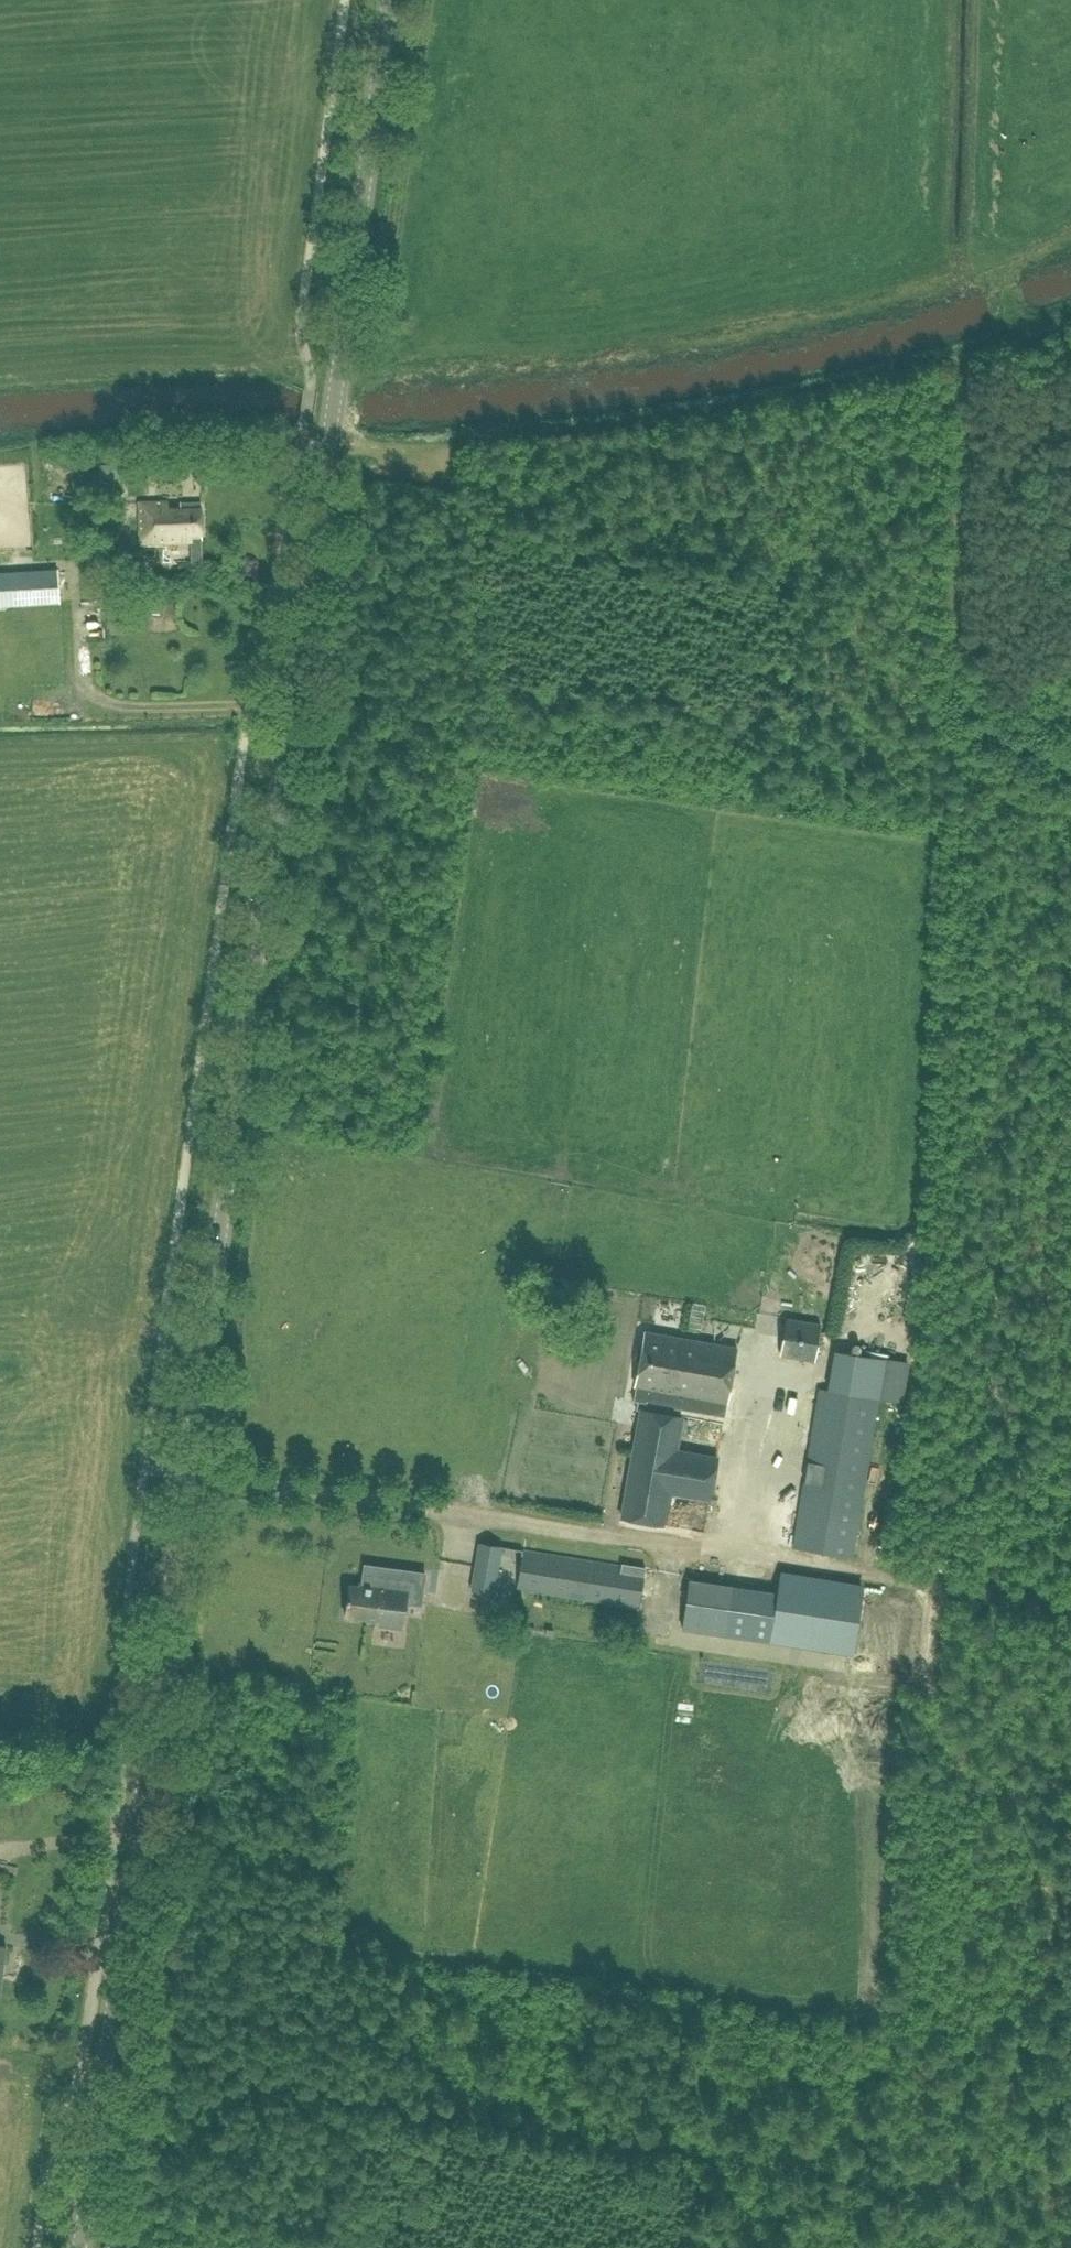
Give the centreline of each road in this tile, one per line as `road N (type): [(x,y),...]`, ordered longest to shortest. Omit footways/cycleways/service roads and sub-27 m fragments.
road 1 (tertiary): [(80,2247),(387,0)]
road 2 (track): [(299,442),(450,437),(718,405),(964,353)]
road 3 (track): [(964,353),(960,689),(978,721),(1070,776)]
road 4 (track): [(863,1574),(1070,1609)]

